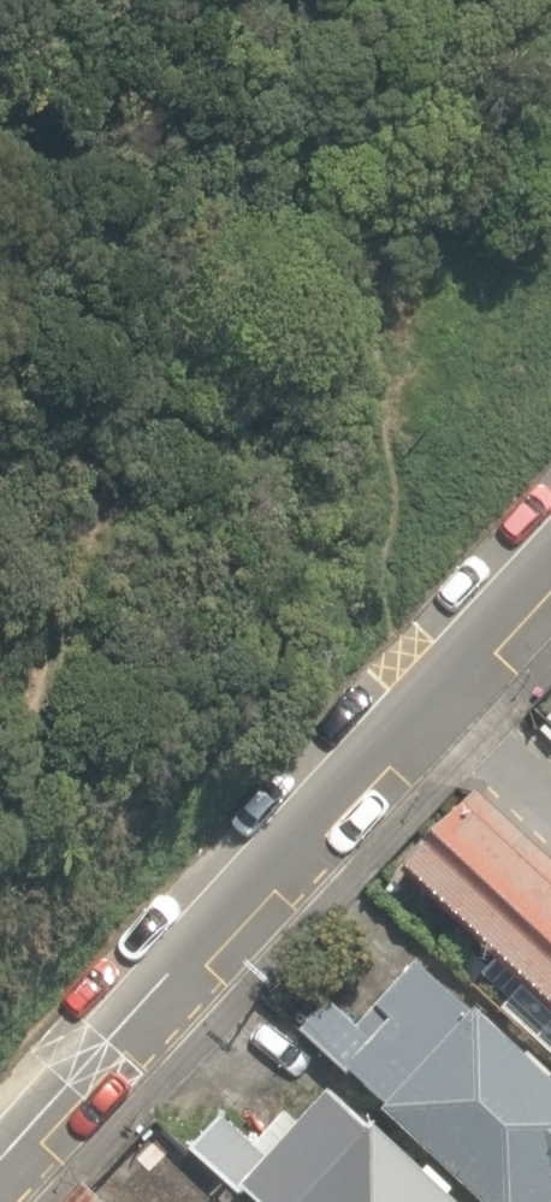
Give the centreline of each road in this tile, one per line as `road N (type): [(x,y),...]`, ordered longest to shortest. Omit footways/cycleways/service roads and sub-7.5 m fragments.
road 1 (track): [(0,800),(32,738),(87,571),(250,232),(448,73)]
road 2 (residential): [(550,573),(0,1166)]
road 3 (track): [(550,46),(448,73),(445,220),(381,501),(397,745)]

